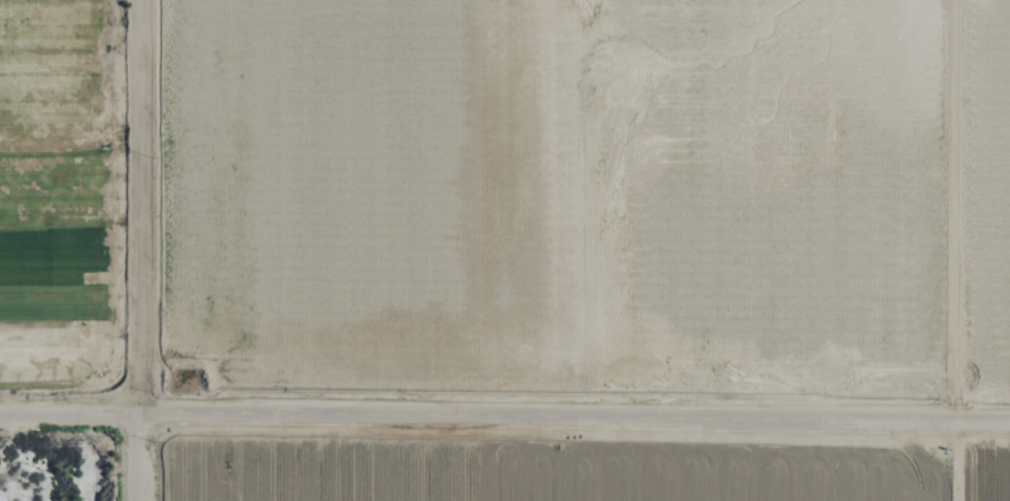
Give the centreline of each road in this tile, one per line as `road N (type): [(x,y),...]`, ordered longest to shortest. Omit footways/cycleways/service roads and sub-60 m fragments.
road 1 (residential): [(1009,422),(137,412)]
road 2 (residential): [(138,0),(137,412)]
road 3 (tertiary): [(137,412),(0,414)]

